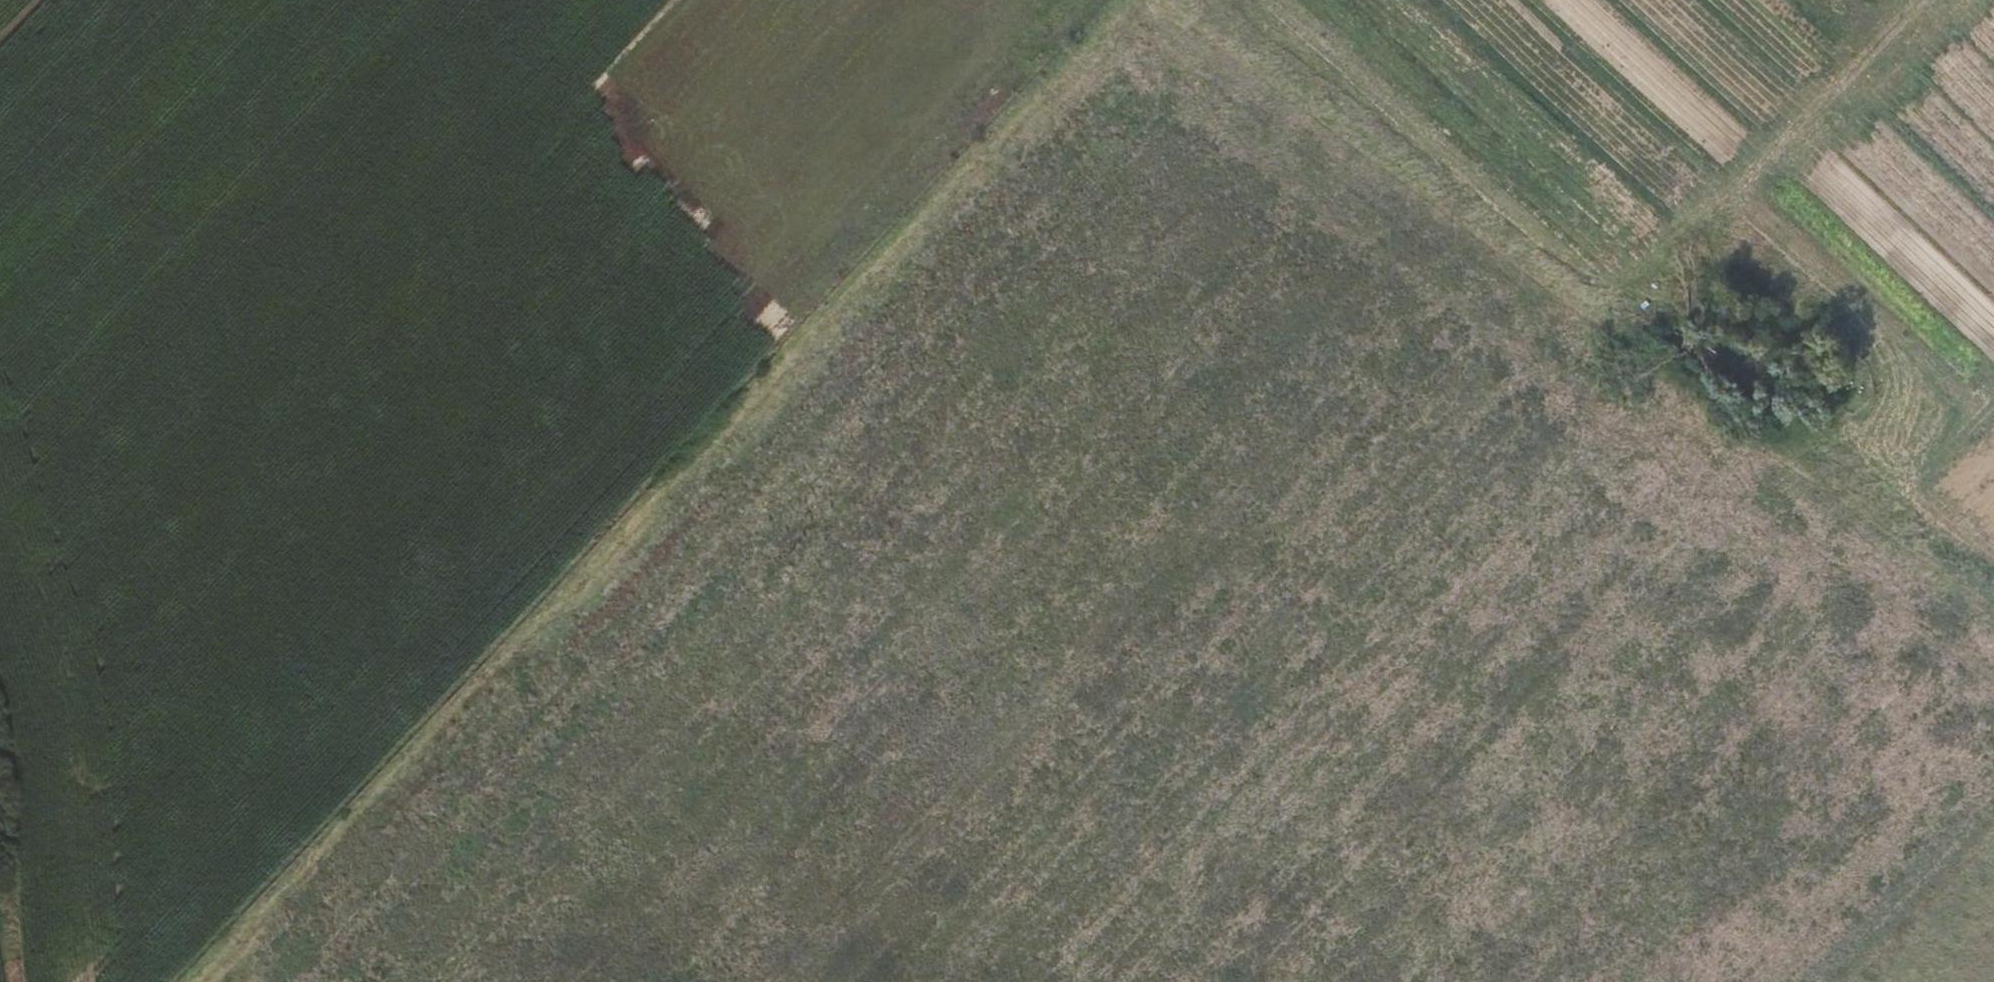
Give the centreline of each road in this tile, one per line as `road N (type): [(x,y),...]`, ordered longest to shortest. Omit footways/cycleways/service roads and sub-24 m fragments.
road 1 (track): [(1795,129),(1916,0)]
road 2 (track): [(0,840),(29,981)]

